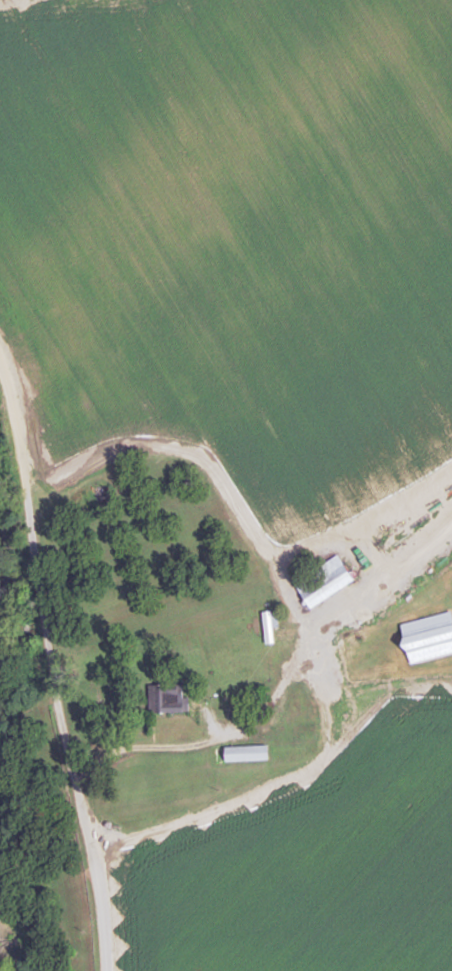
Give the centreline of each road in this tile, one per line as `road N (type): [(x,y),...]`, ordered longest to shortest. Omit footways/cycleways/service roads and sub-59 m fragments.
road 1 (residential): [(105,970),(90,841),(54,690),(0,373)]
road 2 (track): [(24,490),(61,491),(151,443),(178,446),(204,463),(273,574),(308,542),(338,533),(383,572),(403,575),(451,523)]
road 3 (track): [(451,691),(336,692),(326,771),(299,790),(217,819),(90,841)]
road 4 (track): [(395,574),(274,696),(220,737),(109,751),(73,775)]

